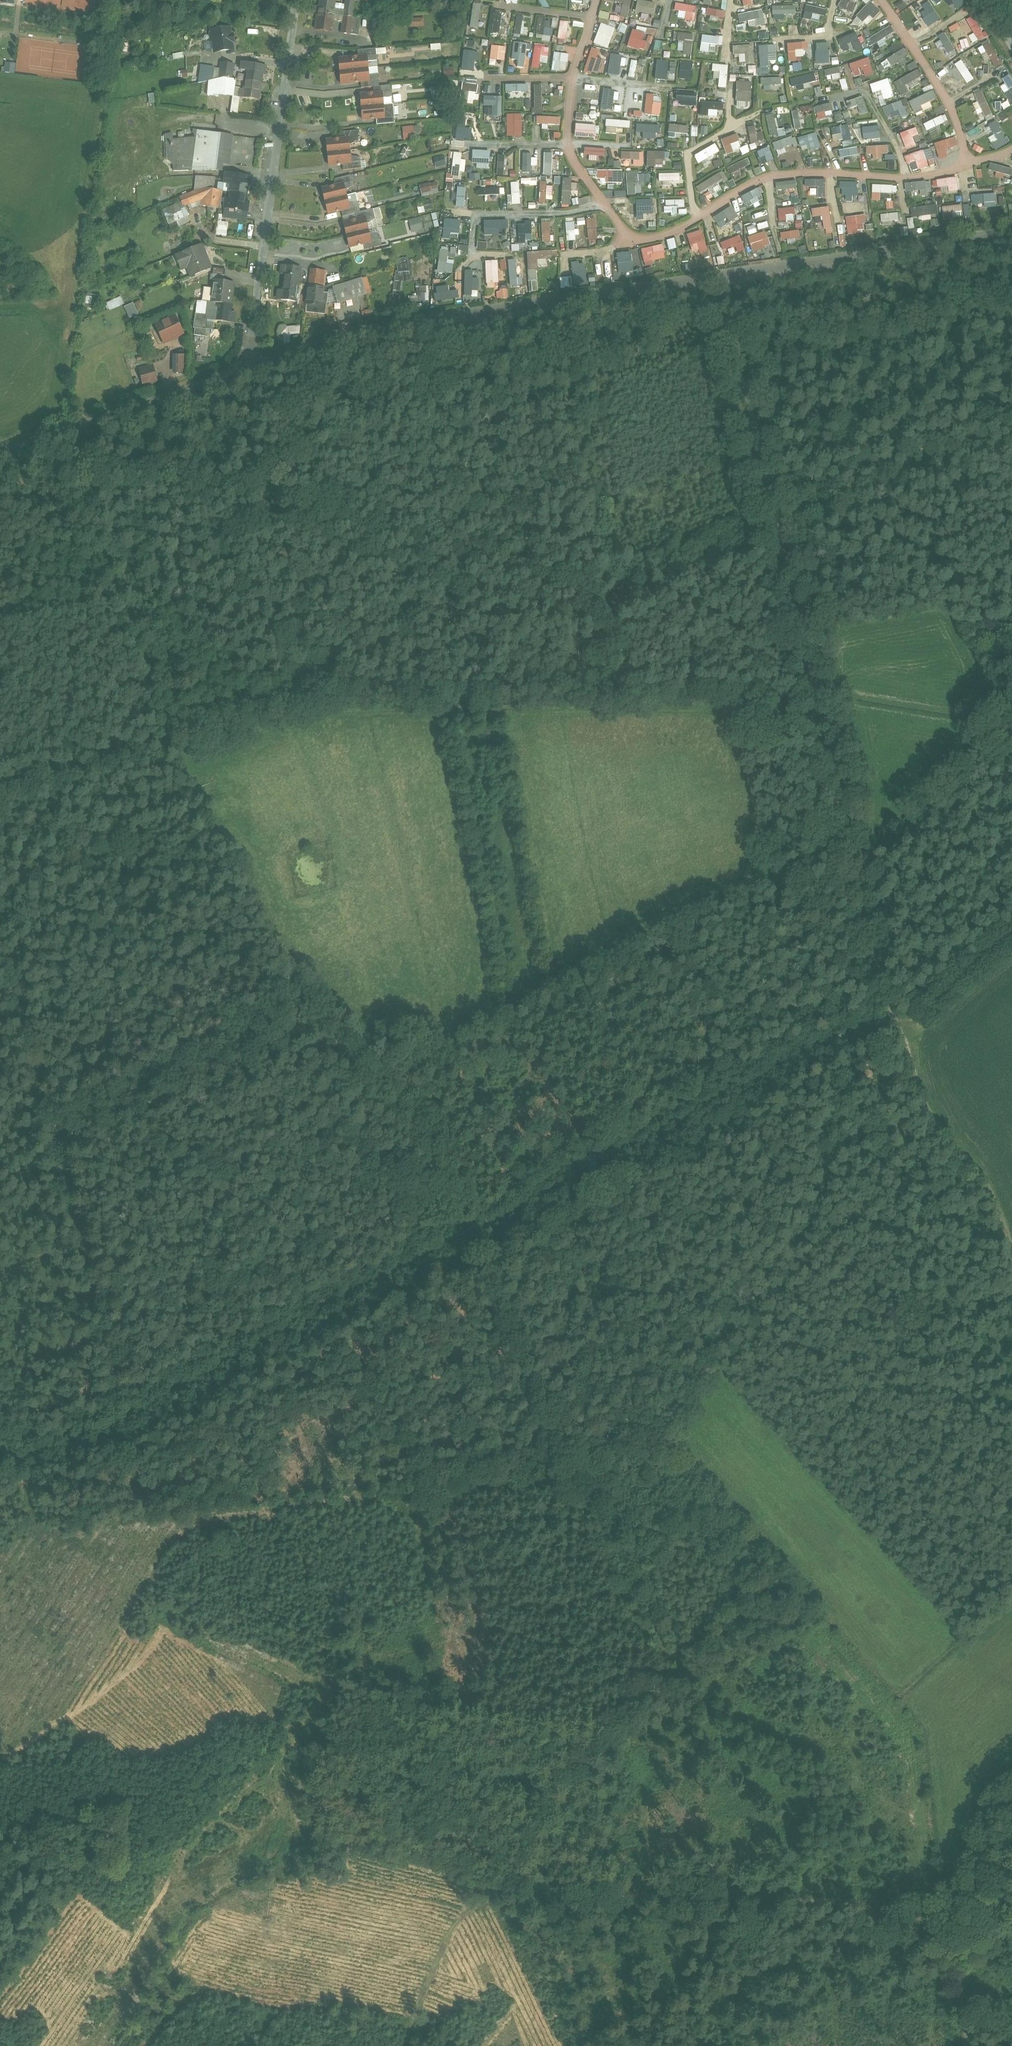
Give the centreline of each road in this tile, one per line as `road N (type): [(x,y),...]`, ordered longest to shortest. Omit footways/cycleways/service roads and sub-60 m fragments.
road 1 (track): [(0,1457),(55,1446),(137,1411),(729,1090),(896,1019)]
road 2 (unclassified): [(1011,238),(404,324),(250,367)]
road 3 (residential): [(250,367),(294,0)]
road 4 (unclassified): [(250,367),(0,458)]
road 5 (residential): [(478,216),(586,213),(610,203)]
road 6 (residential): [(909,174),(869,92),(834,100)]

